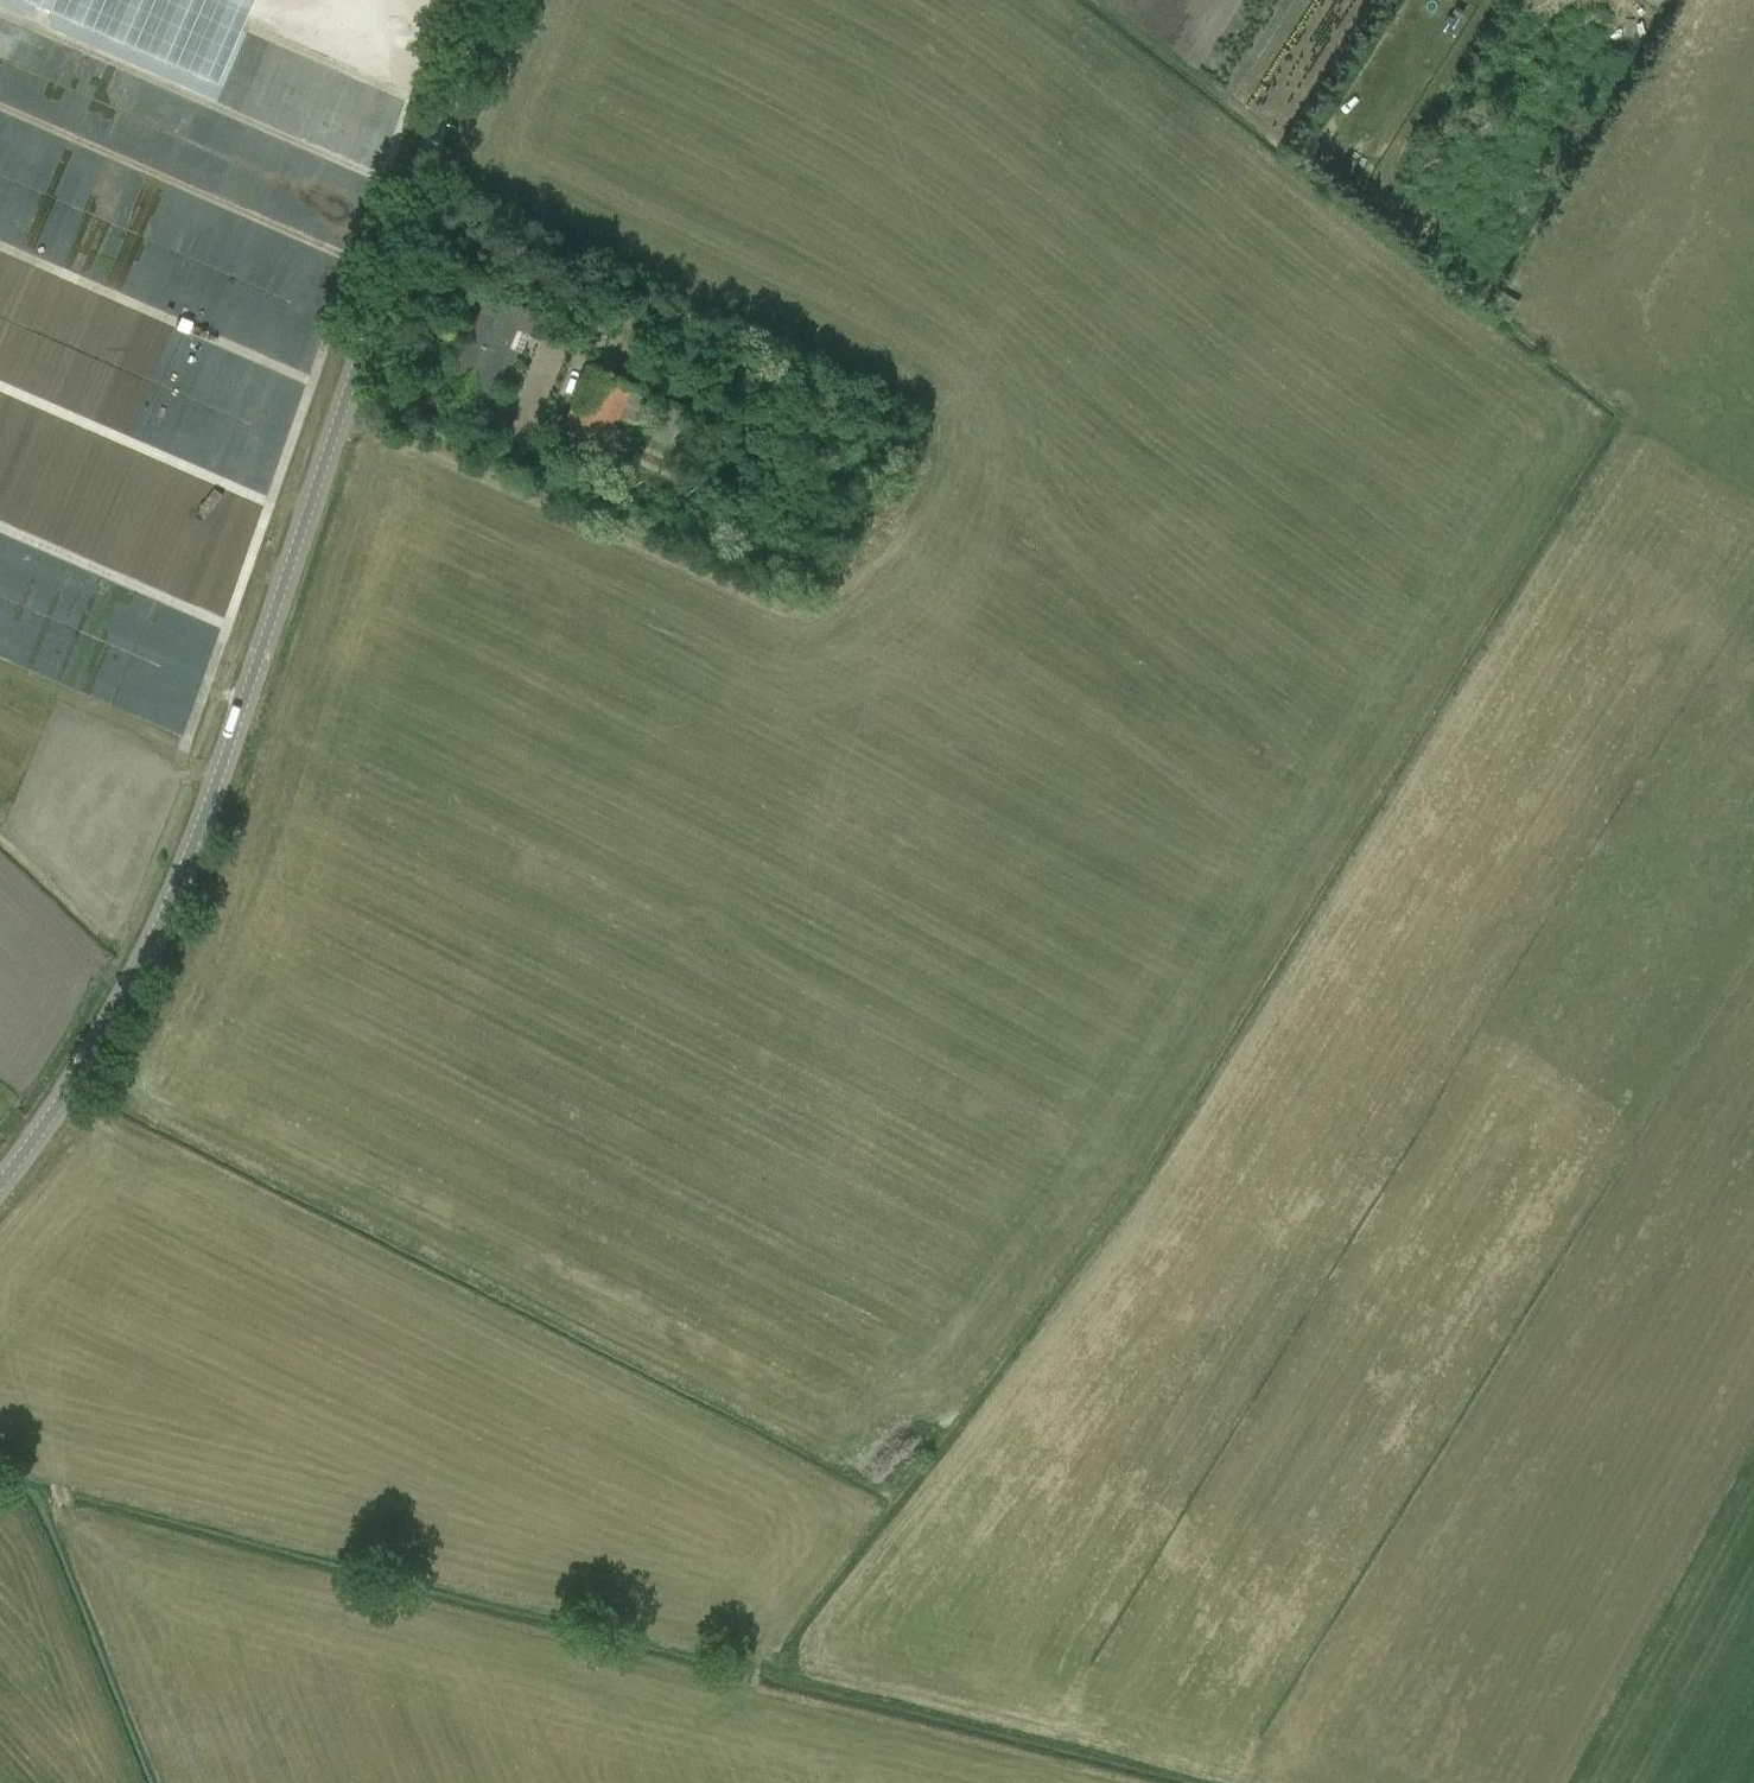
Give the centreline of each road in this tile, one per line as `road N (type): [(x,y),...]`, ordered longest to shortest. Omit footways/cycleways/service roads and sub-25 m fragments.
road 1 (tertiary): [(0,1175),(79,1068),(163,906),(482,0)]

